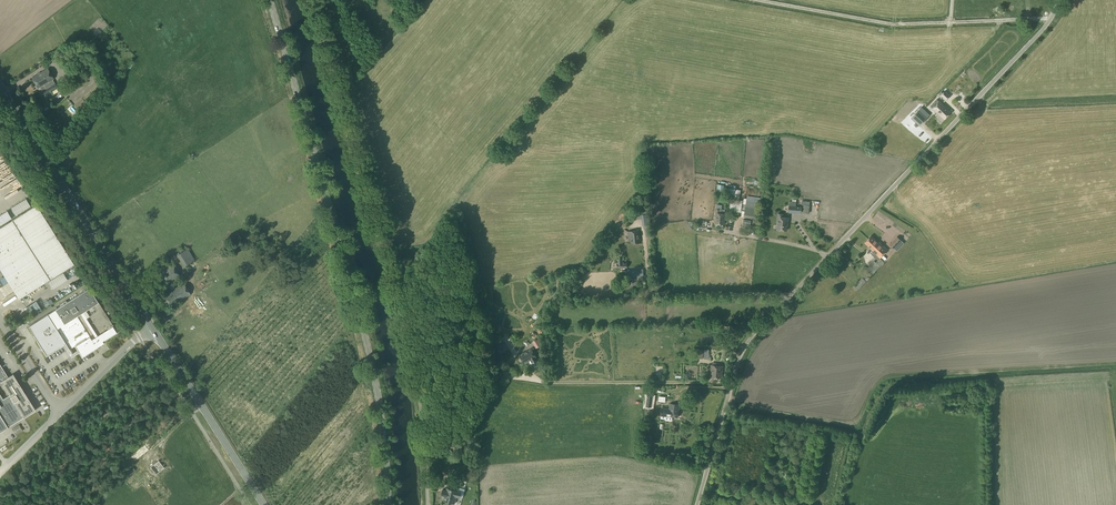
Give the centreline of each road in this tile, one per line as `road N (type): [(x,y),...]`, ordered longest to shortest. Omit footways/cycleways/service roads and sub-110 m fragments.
road 1 (unclassified): [(697,504),(745,344),(1050,20),(1057,0)]
road 2 (secondary): [(387,504),(372,368),(270,0)]
road 3 (secondary): [(151,328),(0,87)]
road 4 (track): [(731,381),(546,383),(504,374),(525,350)]
road 5 (unclassified): [(427,504),(417,379),(389,271)]
road 6 (secondary): [(263,504),(151,328)]
road 7 (track): [(754,0),(894,25),(949,23)]
road 8 (unclassified): [(59,411),(151,328)]

